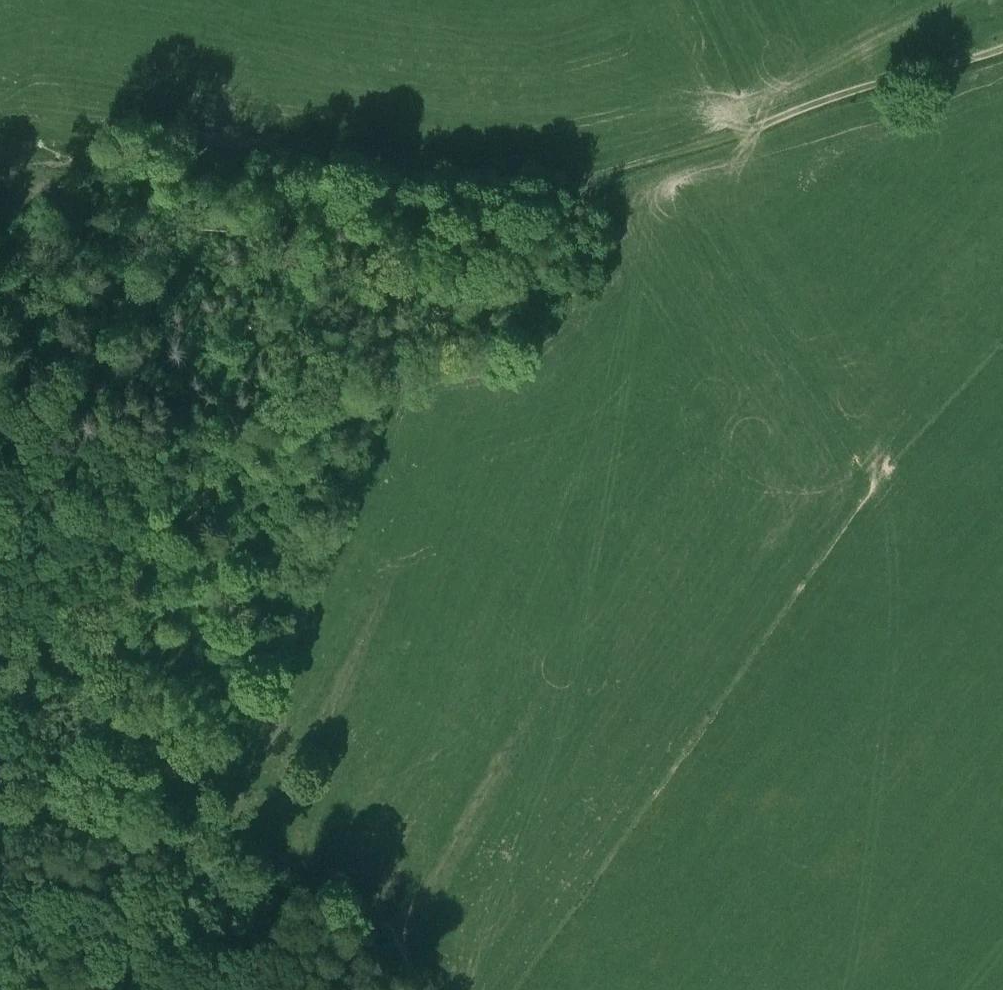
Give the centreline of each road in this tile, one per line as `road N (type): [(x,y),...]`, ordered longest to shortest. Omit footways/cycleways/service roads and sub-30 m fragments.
road 1 (track): [(740,133),(1002,48)]

